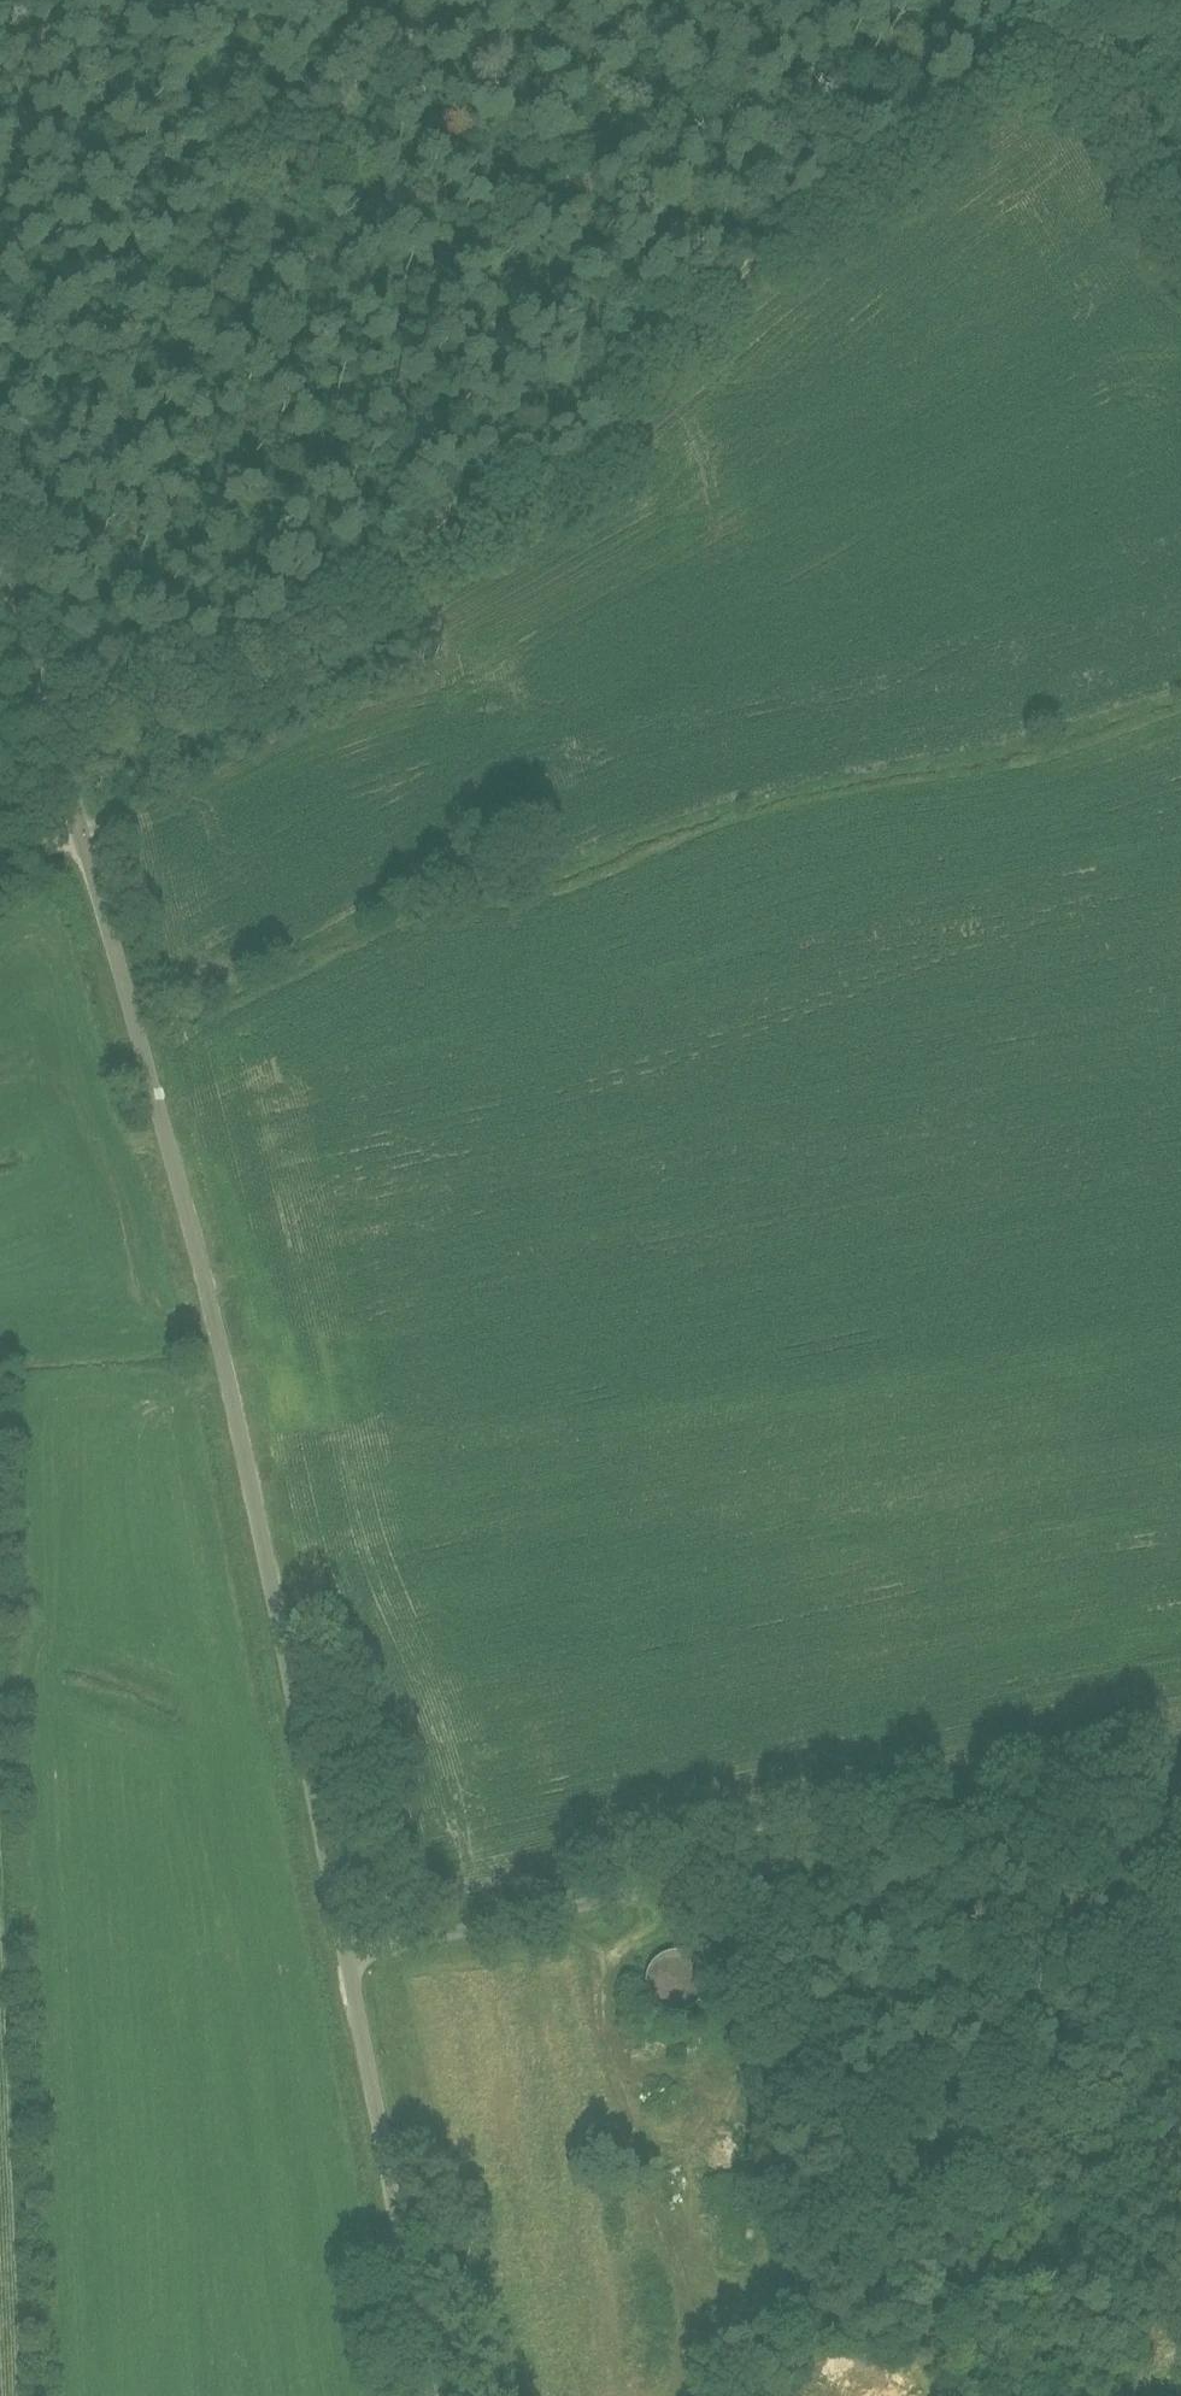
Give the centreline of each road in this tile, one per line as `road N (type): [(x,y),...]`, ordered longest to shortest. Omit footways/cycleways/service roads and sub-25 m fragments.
road 1 (residential): [(427,2395),(267,1616),(233,1405),(0,533)]
road 2 (track): [(64,766),(247,681),(432,572),(1116,0)]

